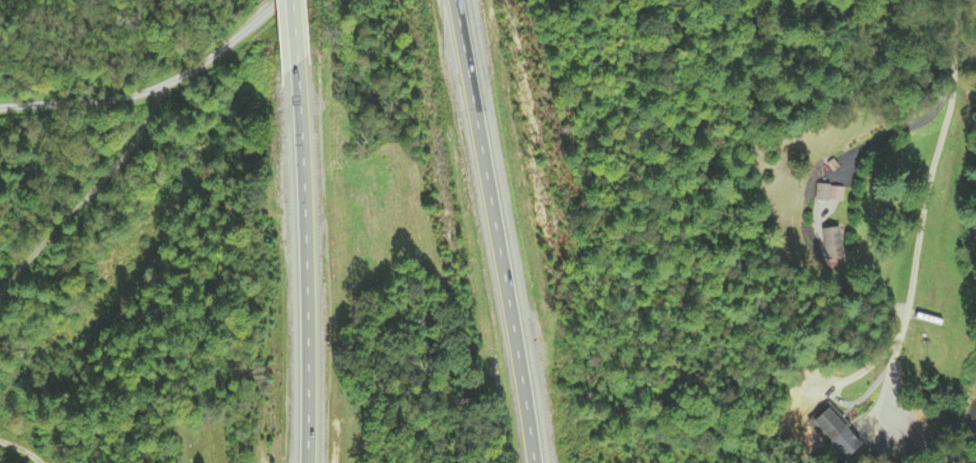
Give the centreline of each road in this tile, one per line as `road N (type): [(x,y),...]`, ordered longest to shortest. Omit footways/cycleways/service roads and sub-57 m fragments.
road 1 (motorway): [(535,462),(460,0)]
road 2 (residential): [(957,0),(950,91),(907,308),(872,420)]
road 3 (motorway): [(298,71),(307,462)]
road 4 (residential): [(97,132),(275,0)]

